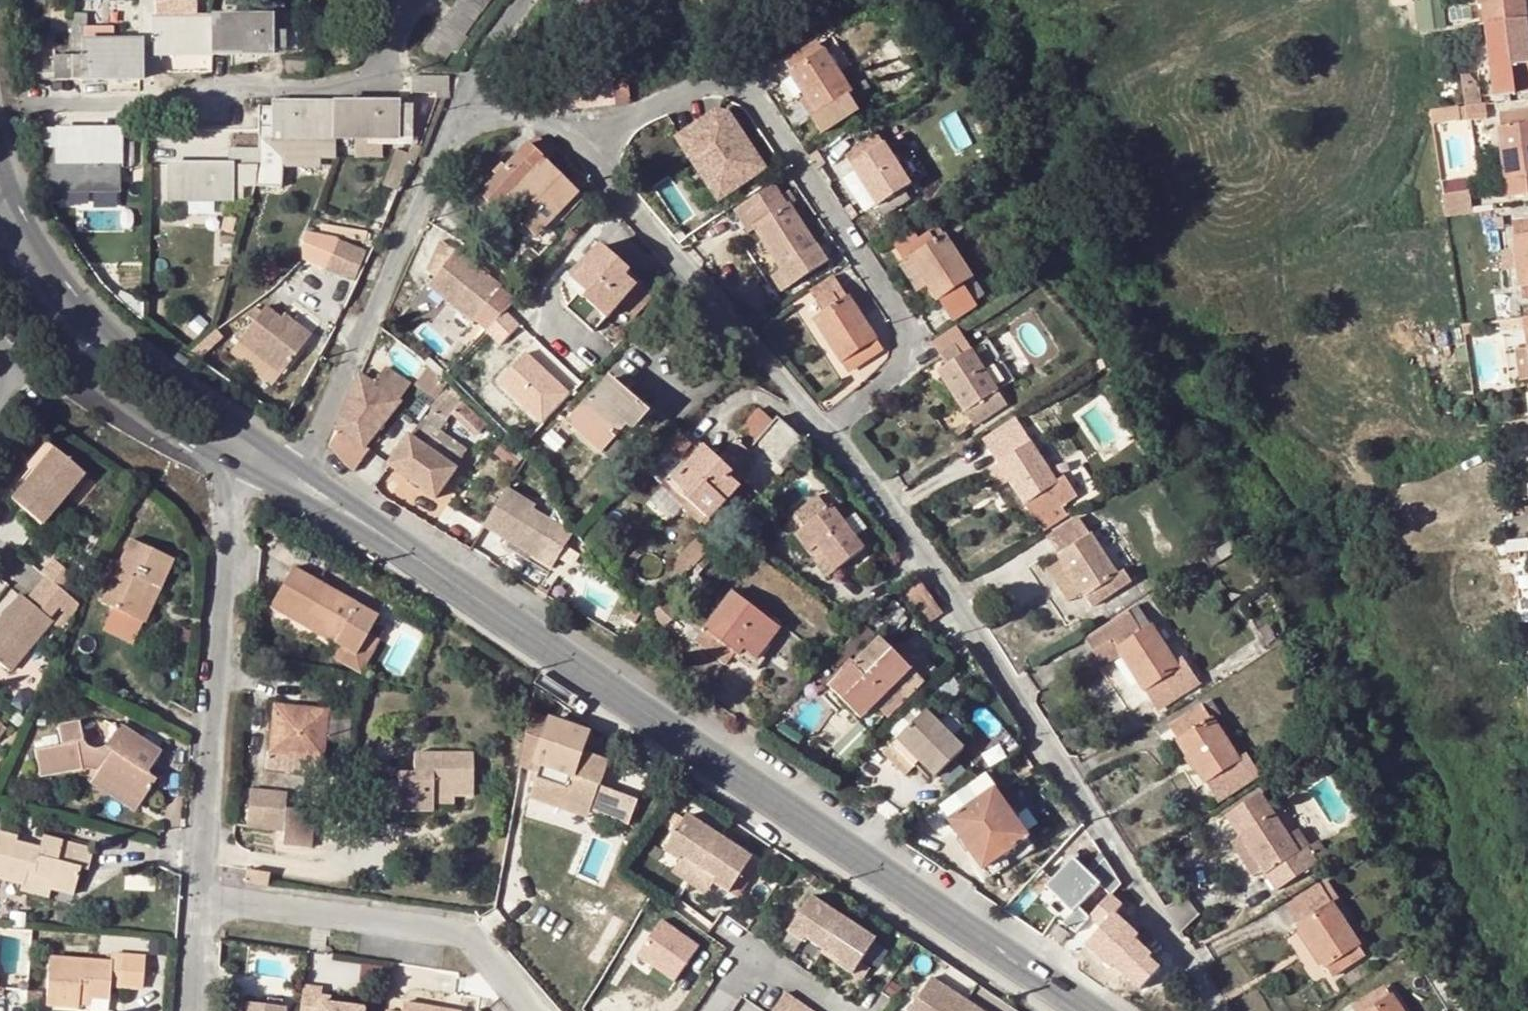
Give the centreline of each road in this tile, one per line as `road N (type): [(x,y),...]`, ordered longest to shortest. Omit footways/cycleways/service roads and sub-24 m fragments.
road 1 (residential): [(825,423),(1217,1010)]
road 2 (secondary): [(552,646),(1092,1010)]
road 3 (residential): [(825,423),(892,367),(900,334),(755,107),(733,87),(696,85),(576,143)]
road 4 (residential): [(0,104),(158,104),(351,84),(379,67),(414,0)]
road 5 (residential): [(238,469),(204,903)]
road 6 (residential): [(296,466),(441,144),(468,112)]
road 7 (secondary): [(258,437),(129,345),(50,261),(2,171)]
road 8 (residential): [(576,143),(825,423)]
road 9 (residential): [(204,903),(447,930),(479,947),(534,1010)]
road 10 (secondary): [(552,646),(296,466)]
road 11 (secondary): [(282,491),(552,646)]
road 12 (secondary): [(0,278),(89,384),(238,469)]
road 13 (residential): [(468,112),(478,71),(525,0)]

